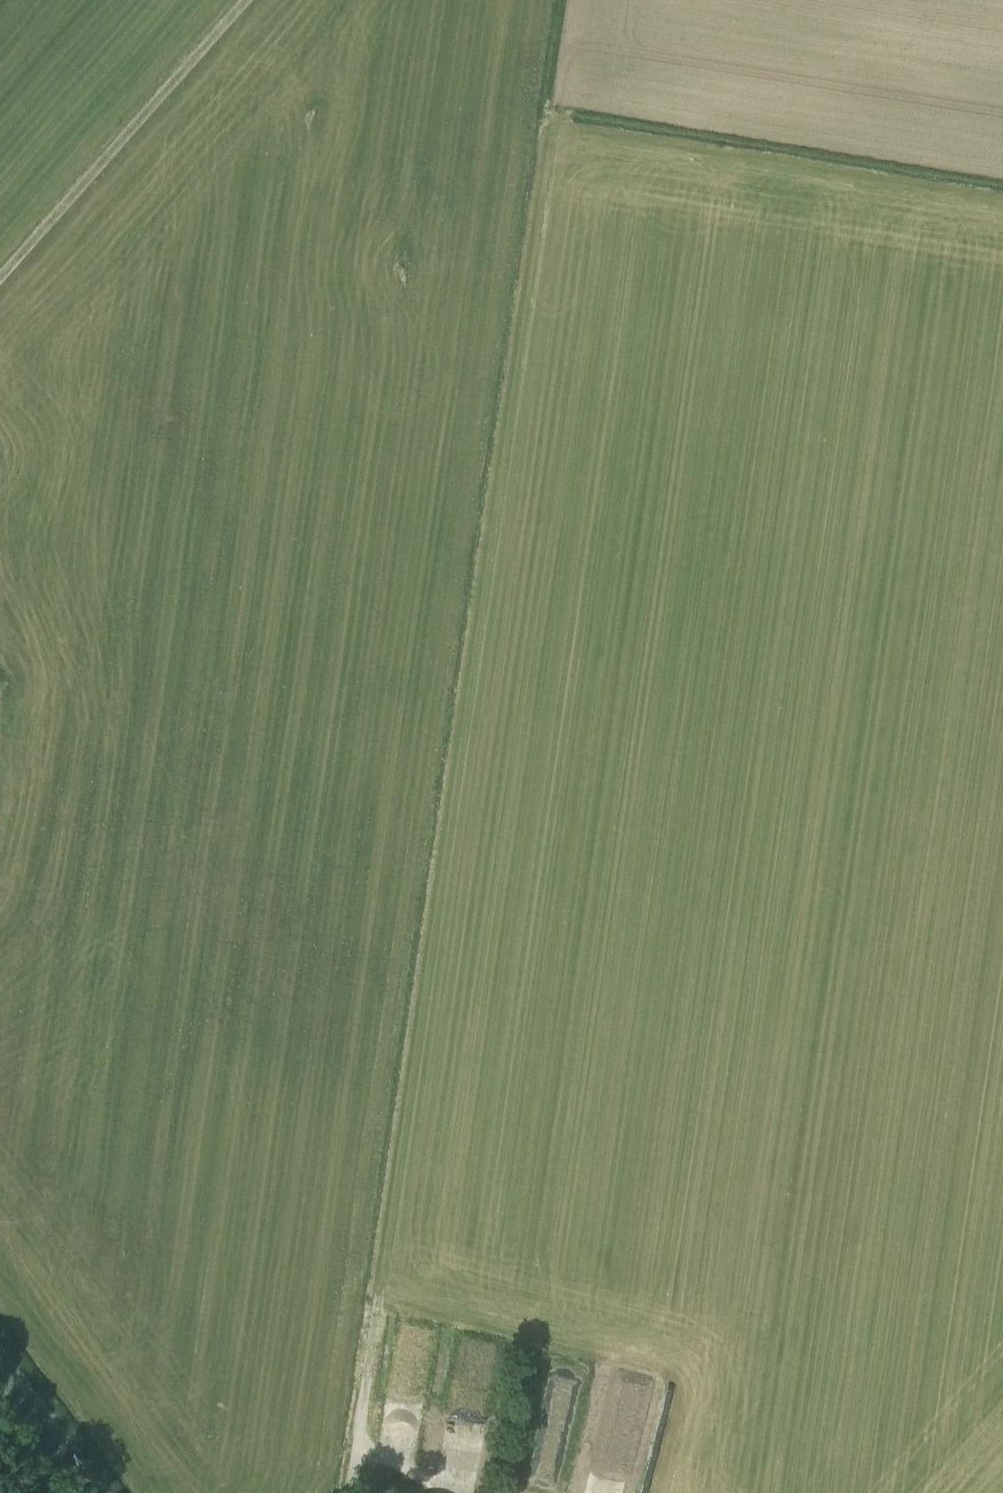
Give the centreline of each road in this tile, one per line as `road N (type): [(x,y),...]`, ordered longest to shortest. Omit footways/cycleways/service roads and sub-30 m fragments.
road 1 (track): [(0,278),(245,0)]
road 2 (secondary): [(91,1492),(0,1370)]

